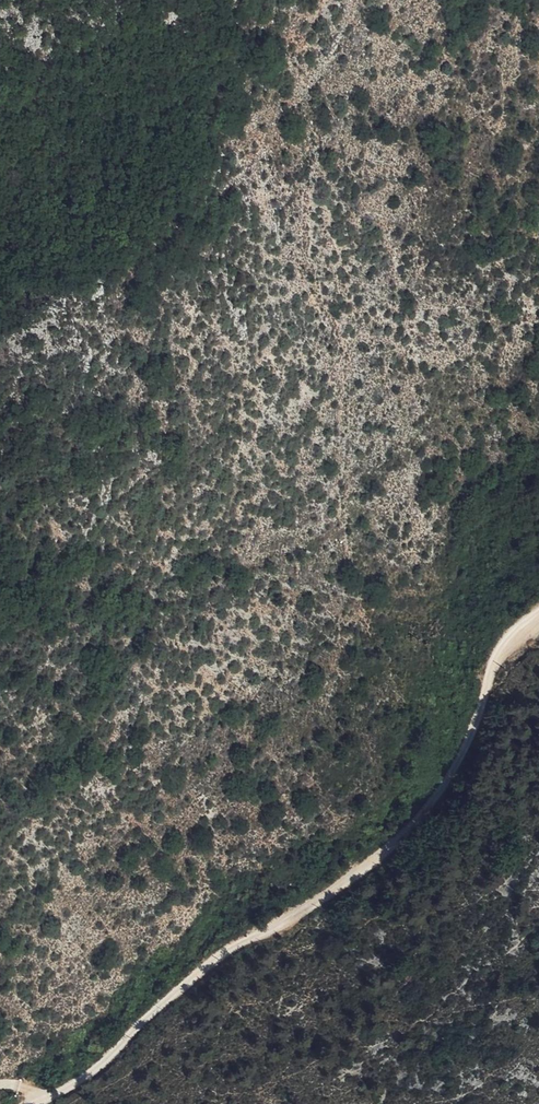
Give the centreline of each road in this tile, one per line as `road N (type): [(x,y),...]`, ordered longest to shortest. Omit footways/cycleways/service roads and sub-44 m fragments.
road 1 (track): [(538,615),(501,650),(444,790),(391,853),(316,907),(233,952),(115,1057),(40,1103)]

